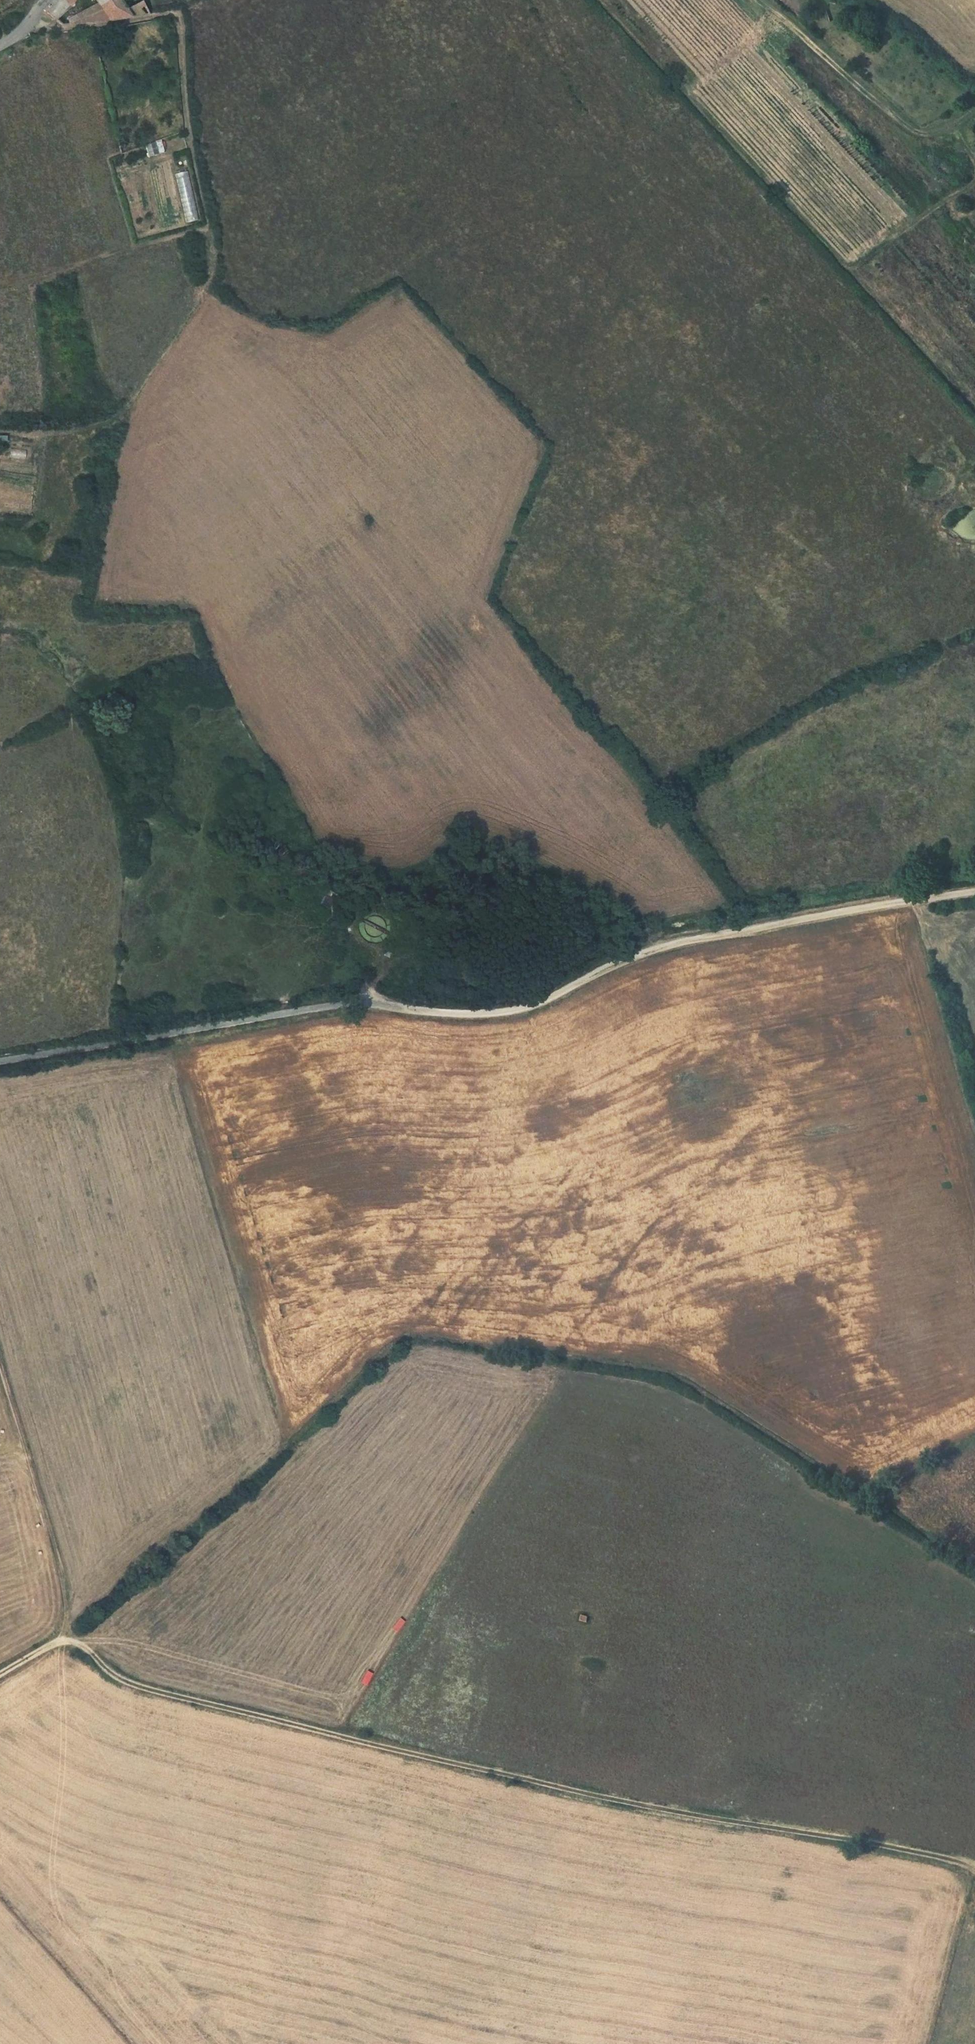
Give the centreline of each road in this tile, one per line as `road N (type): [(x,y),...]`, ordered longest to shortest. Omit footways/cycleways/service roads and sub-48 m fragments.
road 1 (track): [(69,1636),(115,1678),(313,1732),(718,1829),(974,1871)]
road 2 (track): [(974,895),(654,948),(538,1006),(434,1018),(376,999)]
road 3 (unclassified): [(376,999),(0,1063)]

